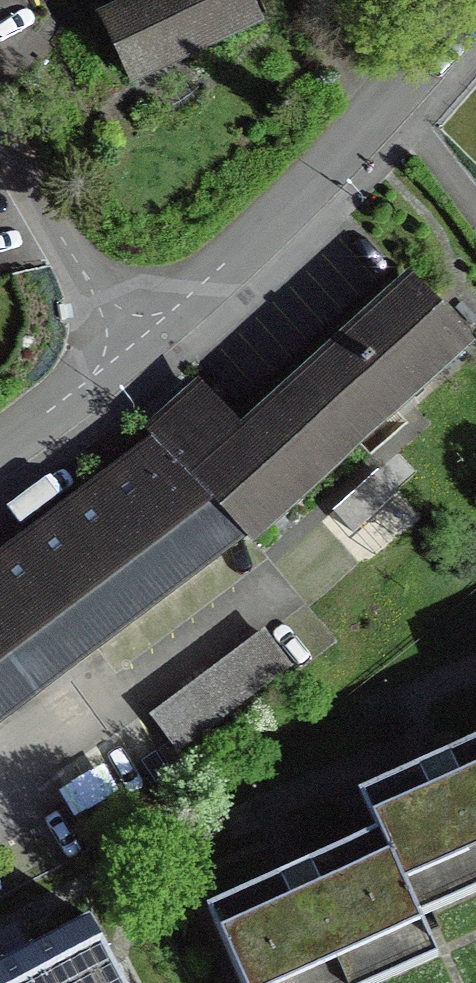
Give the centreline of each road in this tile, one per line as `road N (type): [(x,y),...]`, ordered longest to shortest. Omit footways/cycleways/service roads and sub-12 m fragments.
road 1 (residential): [(475,13),(385,120),(136,342)]
road 2 (residential): [(0,122),(136,342)]
road 3 (residential): [(136,342),(0,445)]

